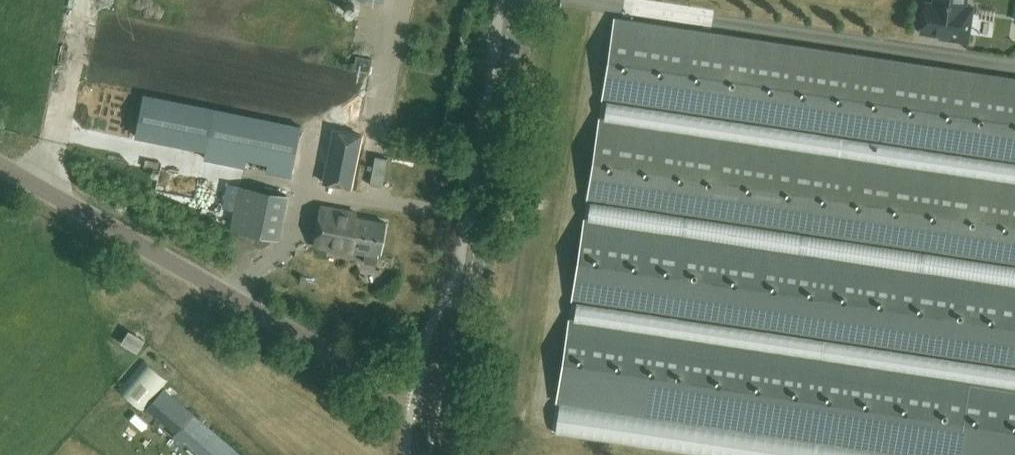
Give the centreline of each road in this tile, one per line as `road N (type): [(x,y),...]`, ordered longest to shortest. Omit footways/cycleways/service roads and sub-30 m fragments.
road 1 (tertiary): [(448,418),(0,165)]
road 2 (tertiary): [(448,418),(519,0)]

